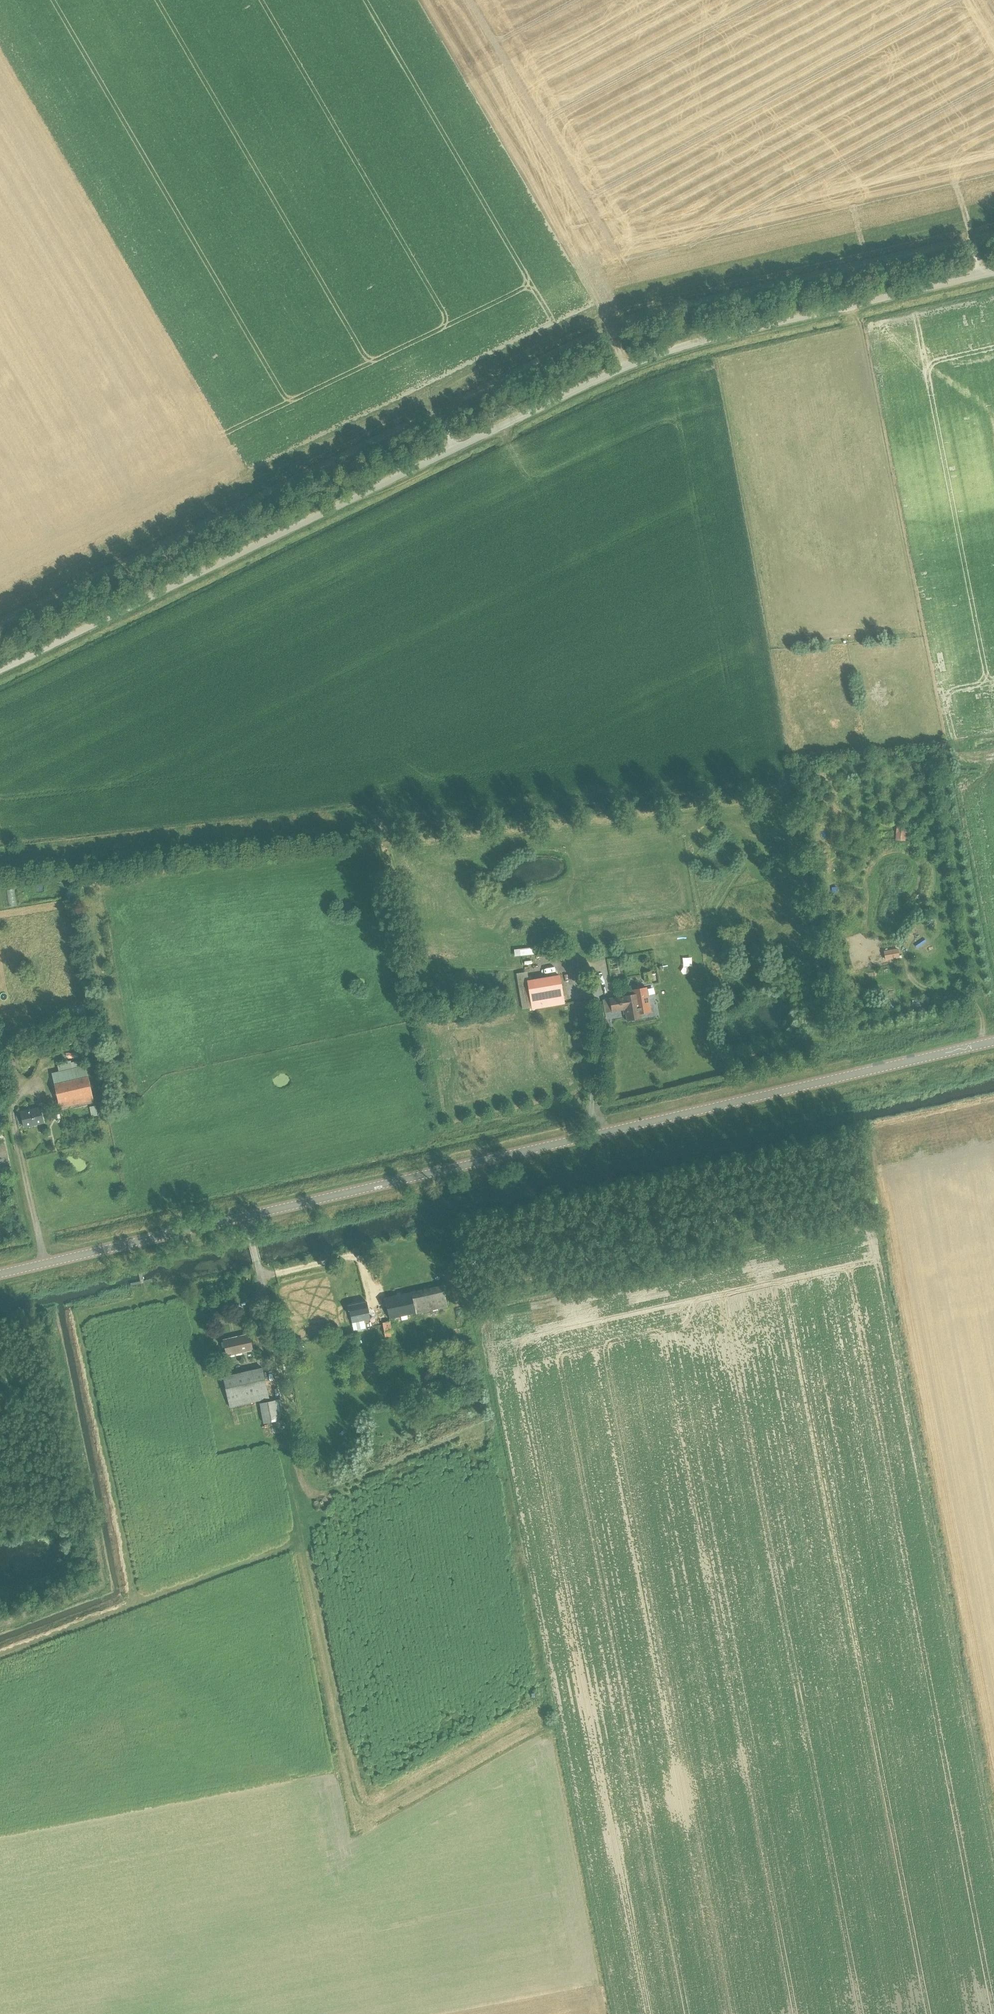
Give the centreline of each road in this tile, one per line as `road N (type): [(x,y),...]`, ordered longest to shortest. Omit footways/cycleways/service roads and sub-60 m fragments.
road 1 (unclassified): [(0,670),(635,364),(716,337),(993,273)]
road 2 (tertiary): [(0,1277),(993,1041)]
road 3 (track): [(261,1278),(299,1469)]

